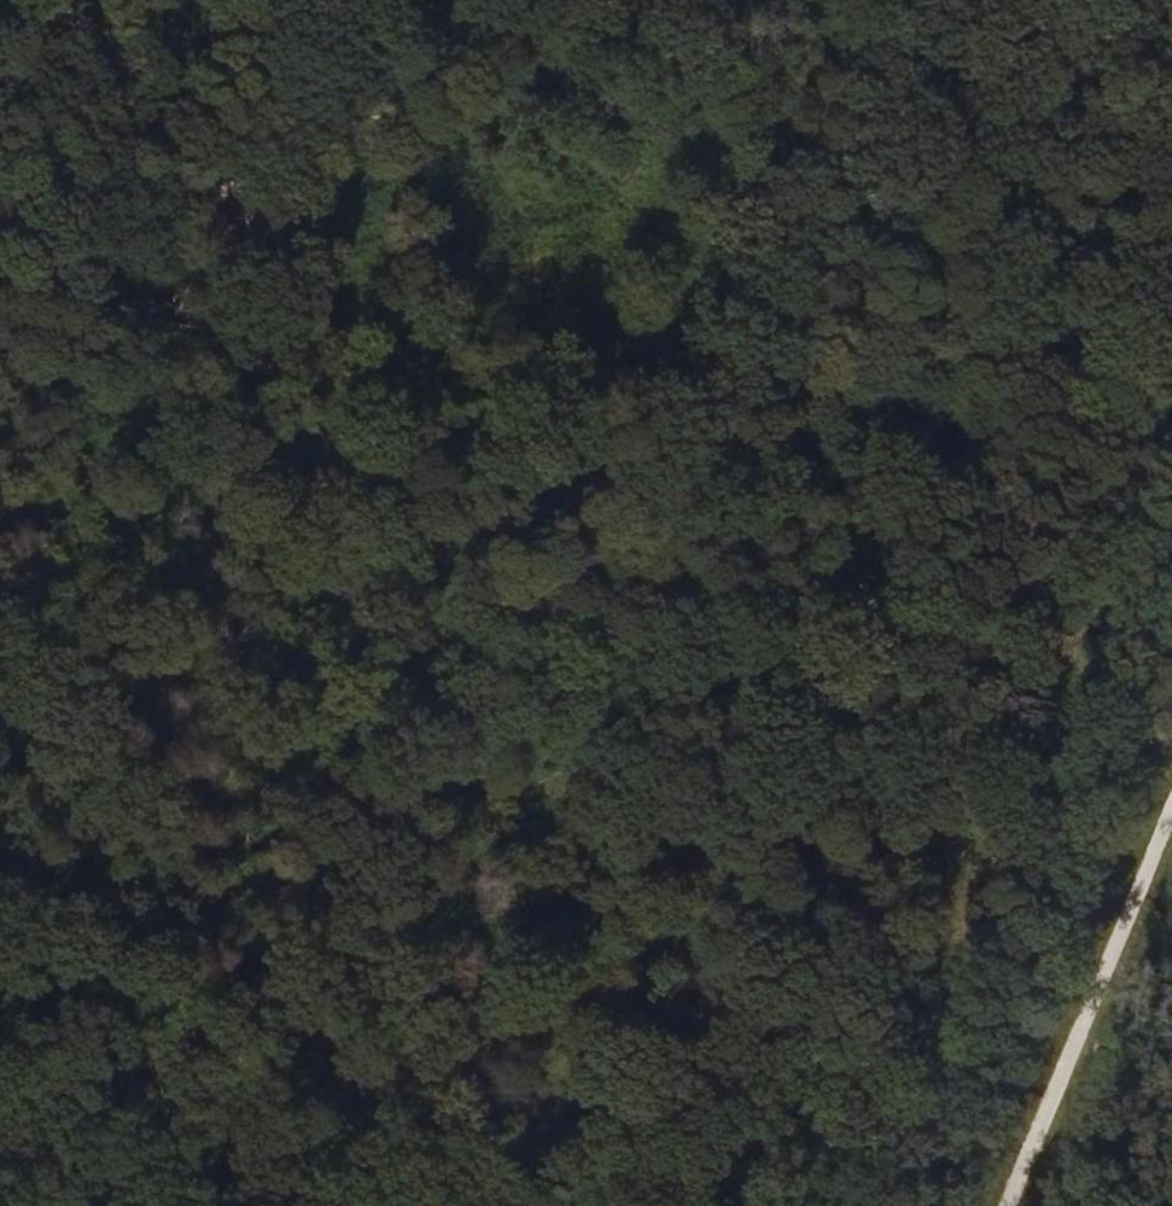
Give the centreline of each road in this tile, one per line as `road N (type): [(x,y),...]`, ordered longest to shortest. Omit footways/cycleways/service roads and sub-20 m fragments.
road 1 (track): [(807,0),(0,342)]
road 2 (track): [(444,1205),(0,826)]
road 3 (track): [(1171,840),(1027,1205)]

